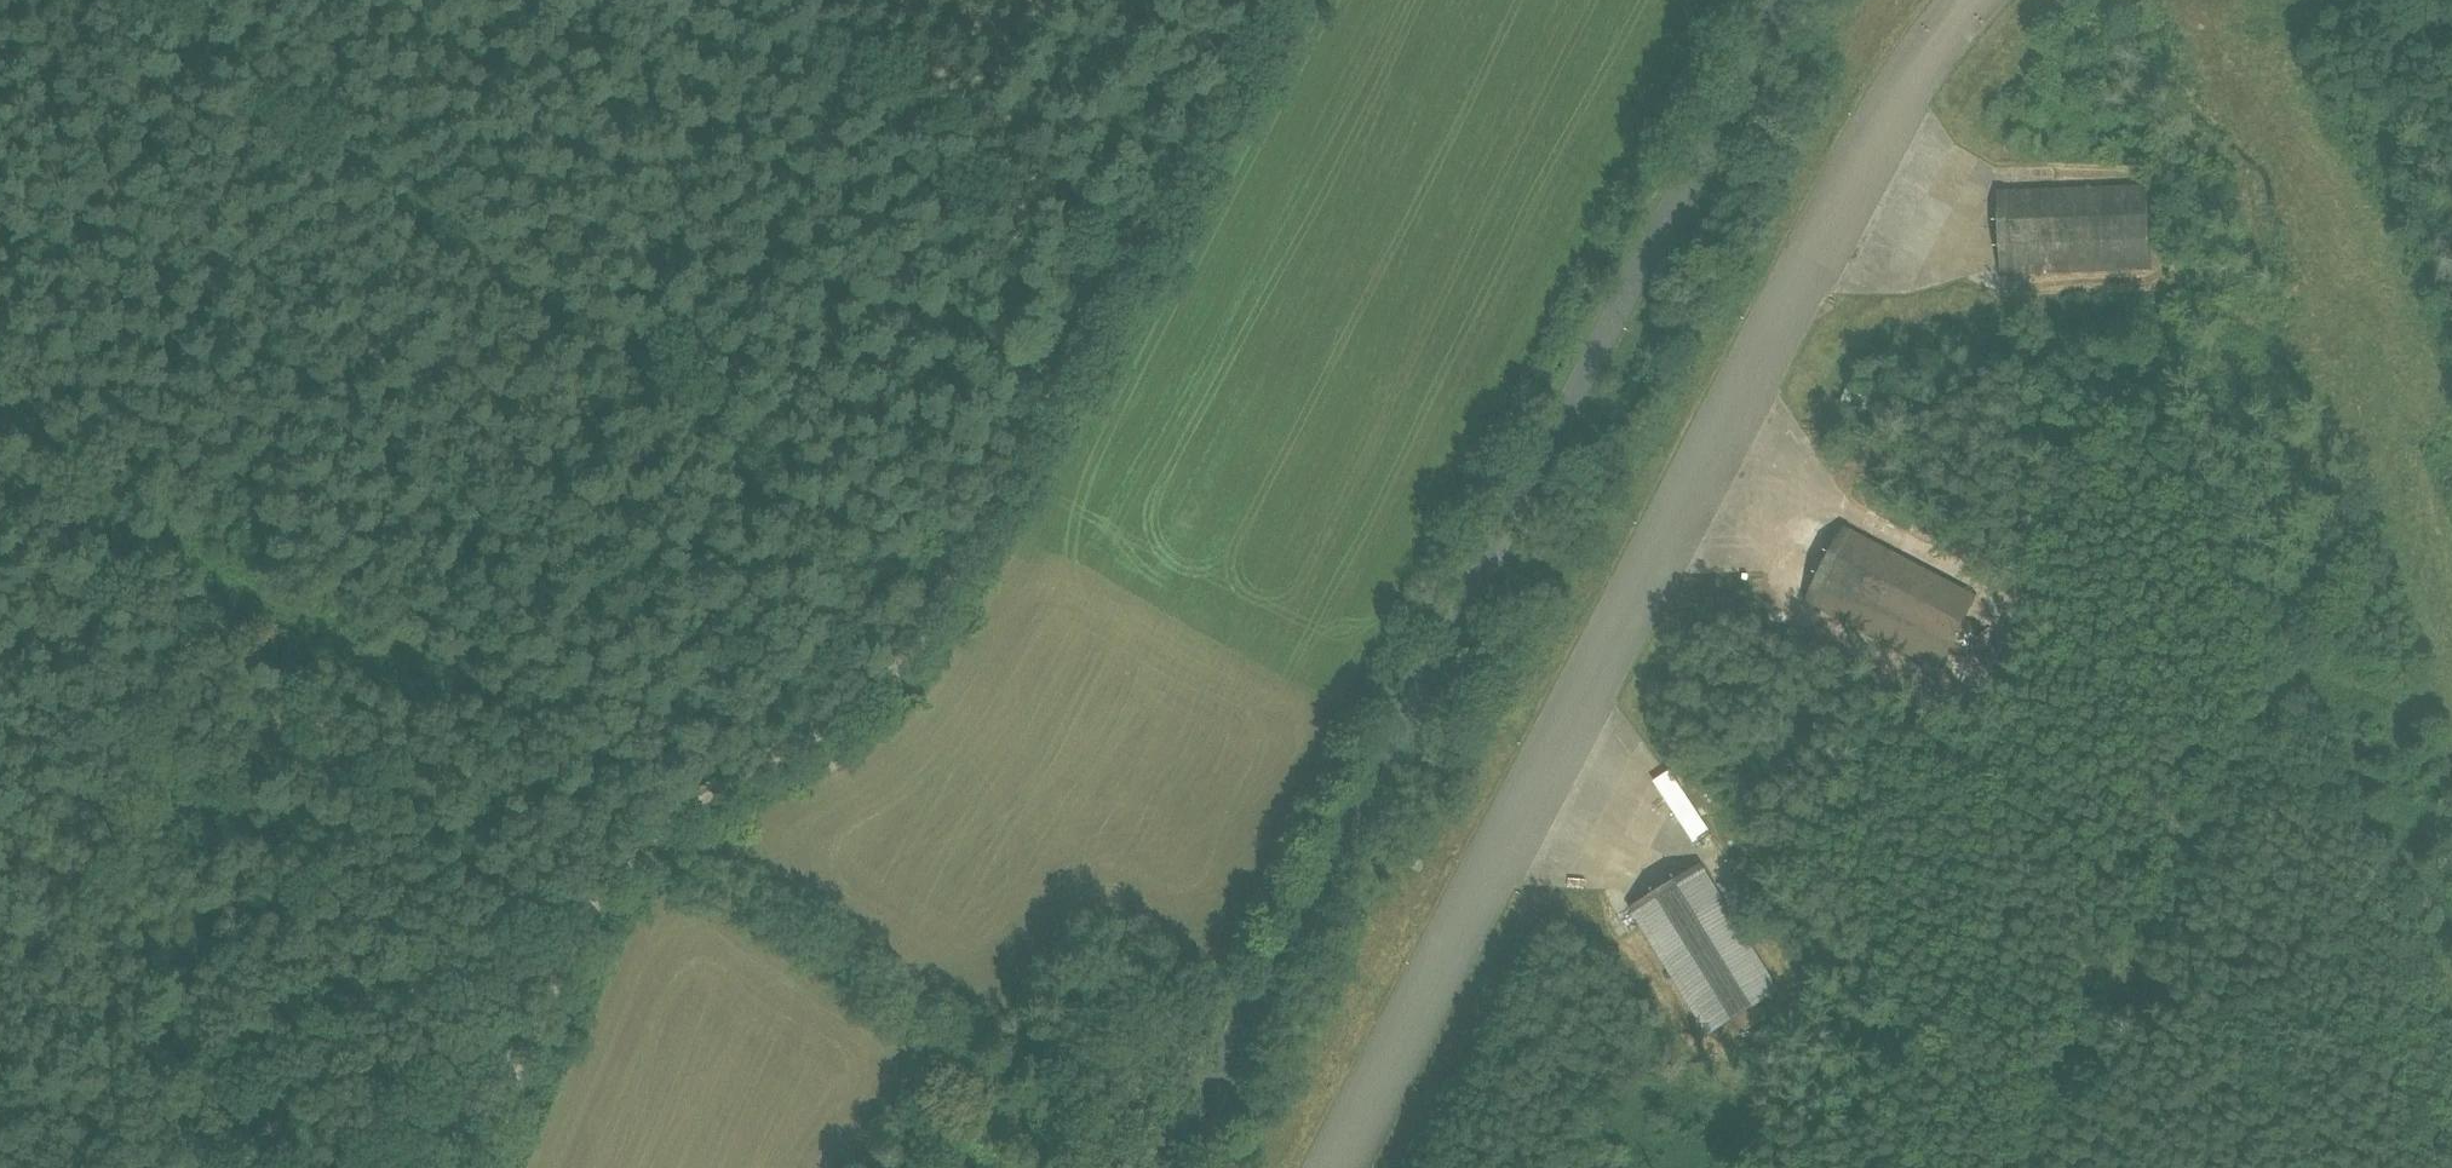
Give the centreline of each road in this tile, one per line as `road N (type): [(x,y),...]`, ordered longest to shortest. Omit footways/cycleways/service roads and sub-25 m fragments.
road 1 (track): [(482,1167),(632,860),(660,829),(862,695),(928,616),(1259,0)]

